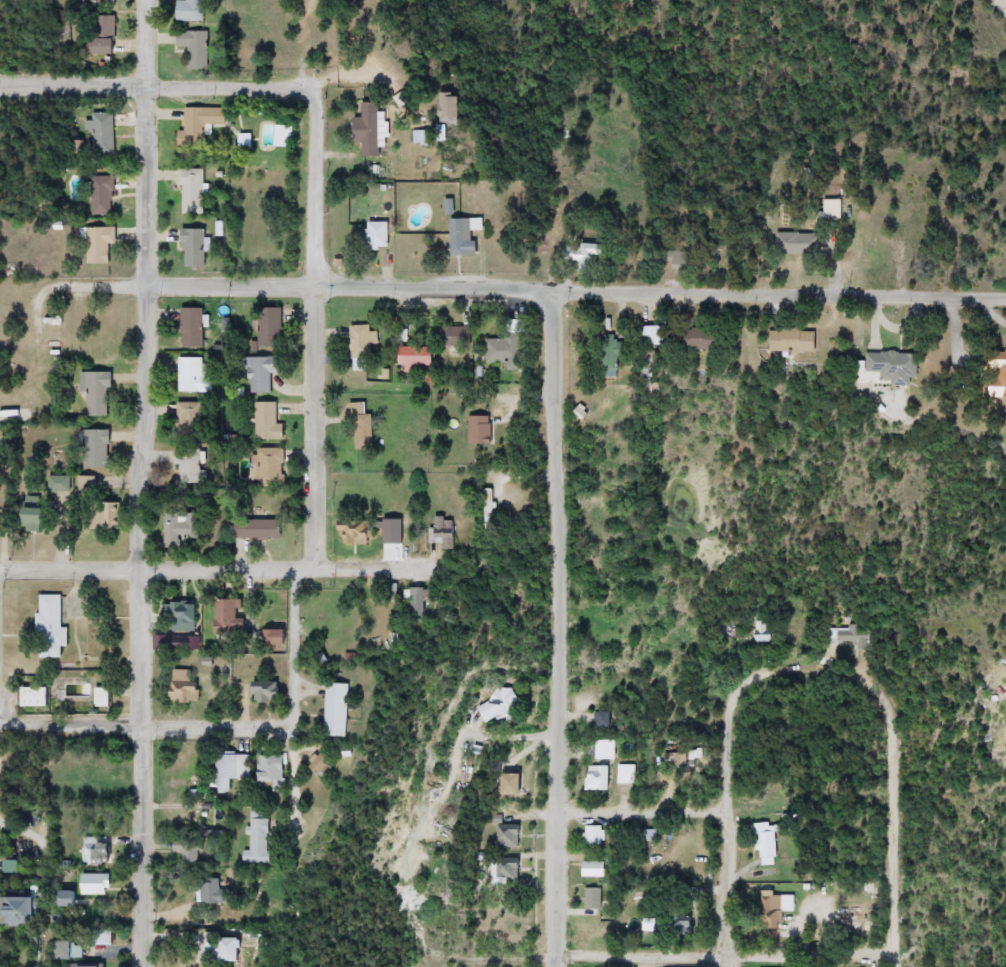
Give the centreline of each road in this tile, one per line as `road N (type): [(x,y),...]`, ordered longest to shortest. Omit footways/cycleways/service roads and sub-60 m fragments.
road 1 (residential): [(143,966),(136,490),(148,343),(147,0)]
road 2 (residential): [(1005,297),(76,285),(45,291)]
road 3 (residential): [(556,966),(552,290)]
road 4 (residential): [(317,570),(319,102),(306,50),(308,0)]
road 5 (residential): [(896,956),(436,950)]
road 6 (residential): [(0,568),(427,569)]
road 7 (tertiary): [(0,86),(312,83)]
road 8 (residential): [(0,721),(292,729)]
road 9 (residential): [(733,695),(725,966)]
road 10 (residential): [(295,570),(297,824)]
road 11 (residential): [(896,966),(895,730)]
road 12 (residential): [(513,812),(726,810)]
road 13 (residential): [(895,730),(882,696),(848,672),(774,669),(733,695)]

